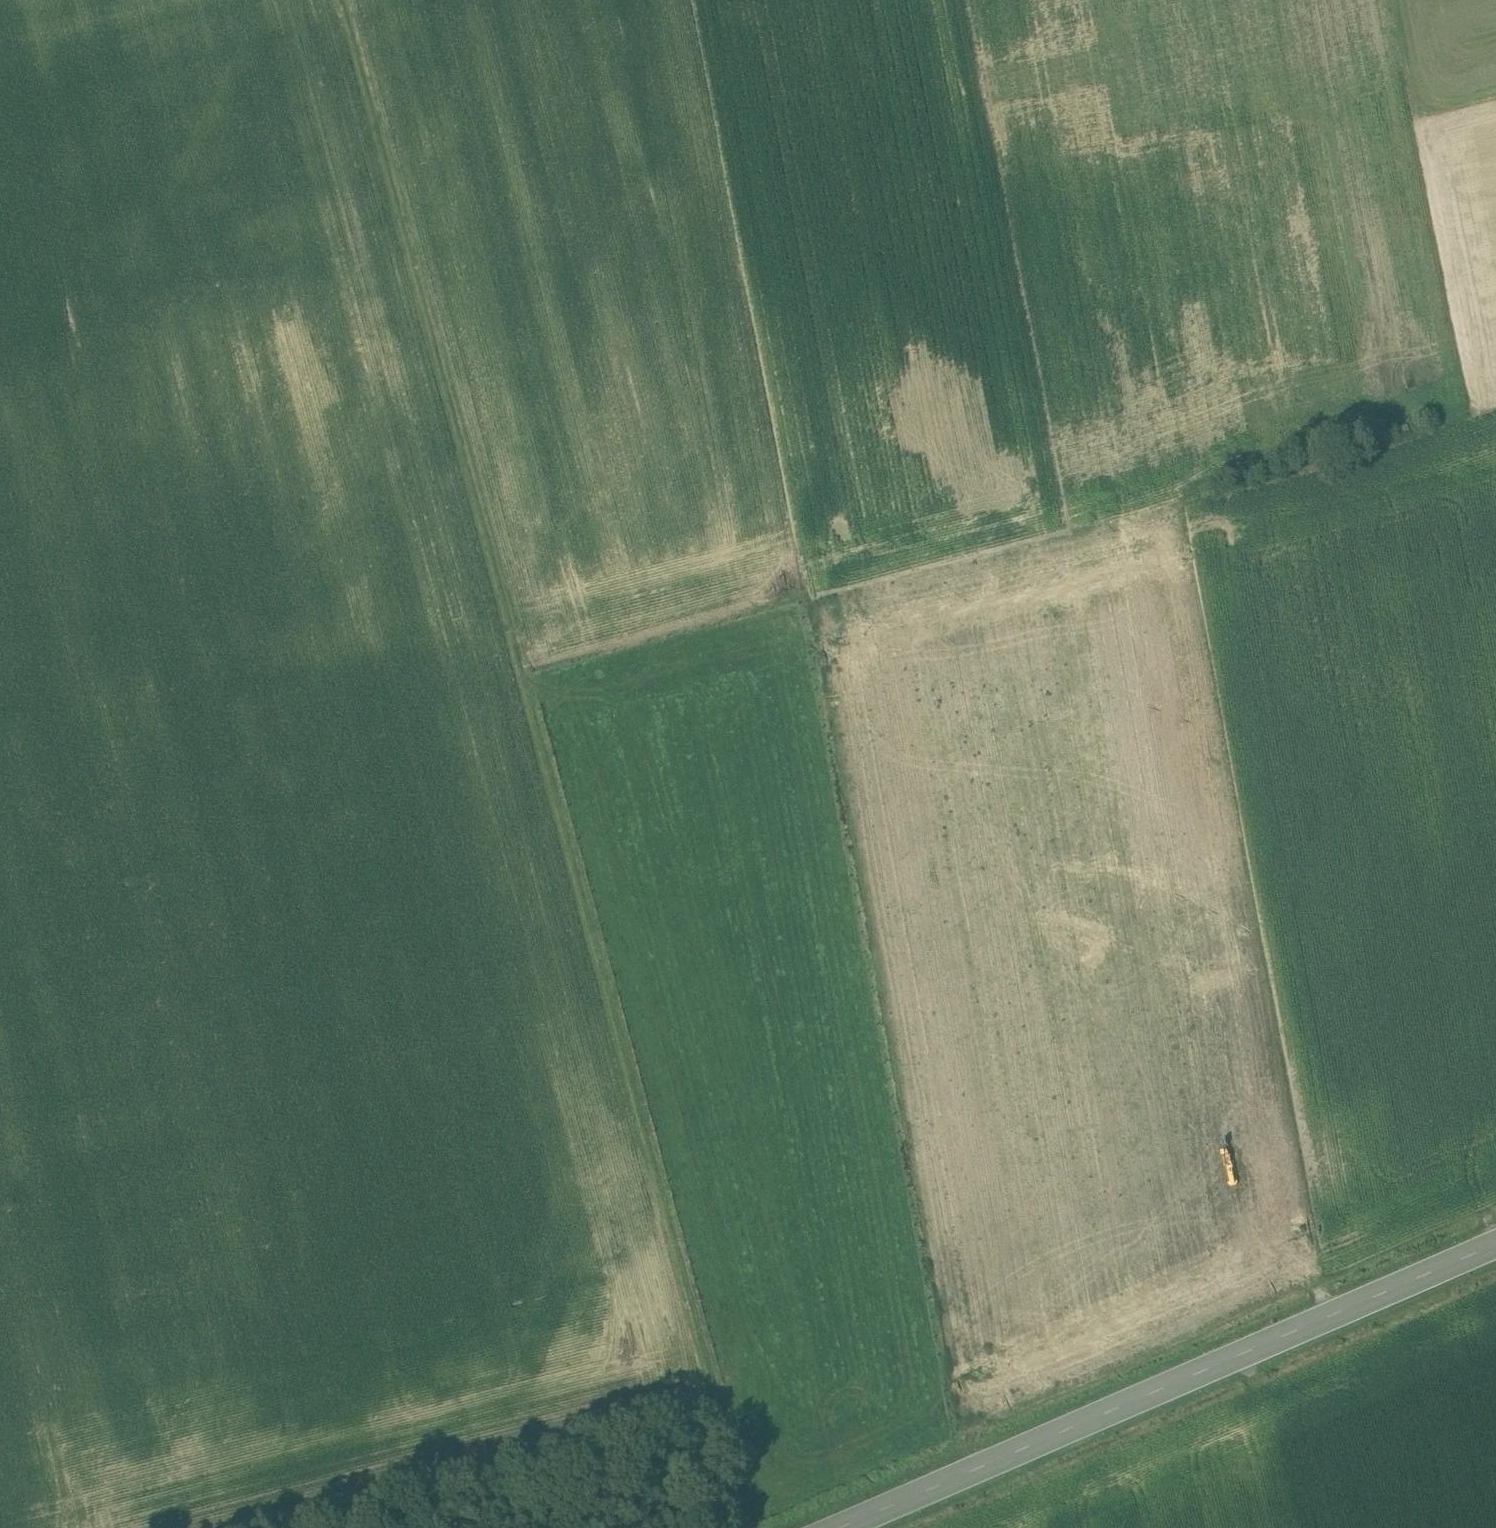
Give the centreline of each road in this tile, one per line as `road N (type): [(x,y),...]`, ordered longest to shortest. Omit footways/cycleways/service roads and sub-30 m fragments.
road 1 (primary): [(834,1527),(1495,1242)]
road 2 (track): [(338,0),(519,652)]

